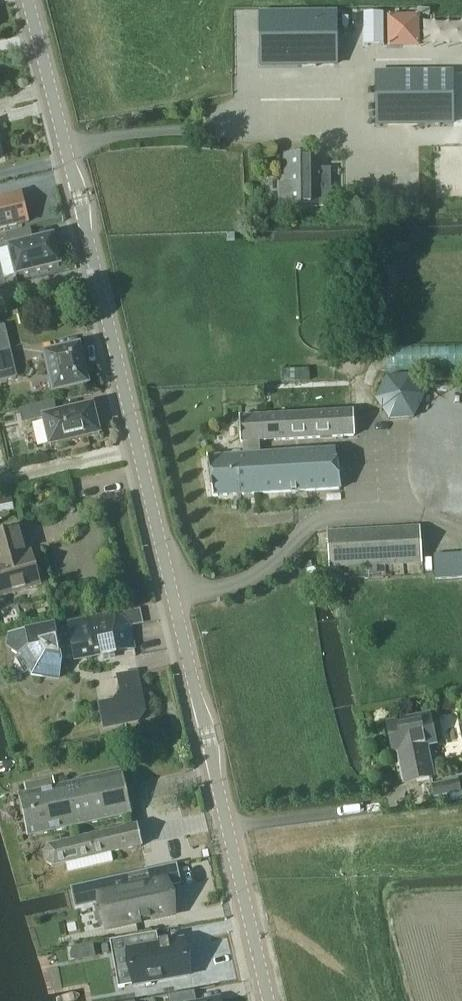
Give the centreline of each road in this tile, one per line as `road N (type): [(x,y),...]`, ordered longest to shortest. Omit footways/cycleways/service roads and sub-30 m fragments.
road 1 (unclassified): [(269,1000),(29,0)]

